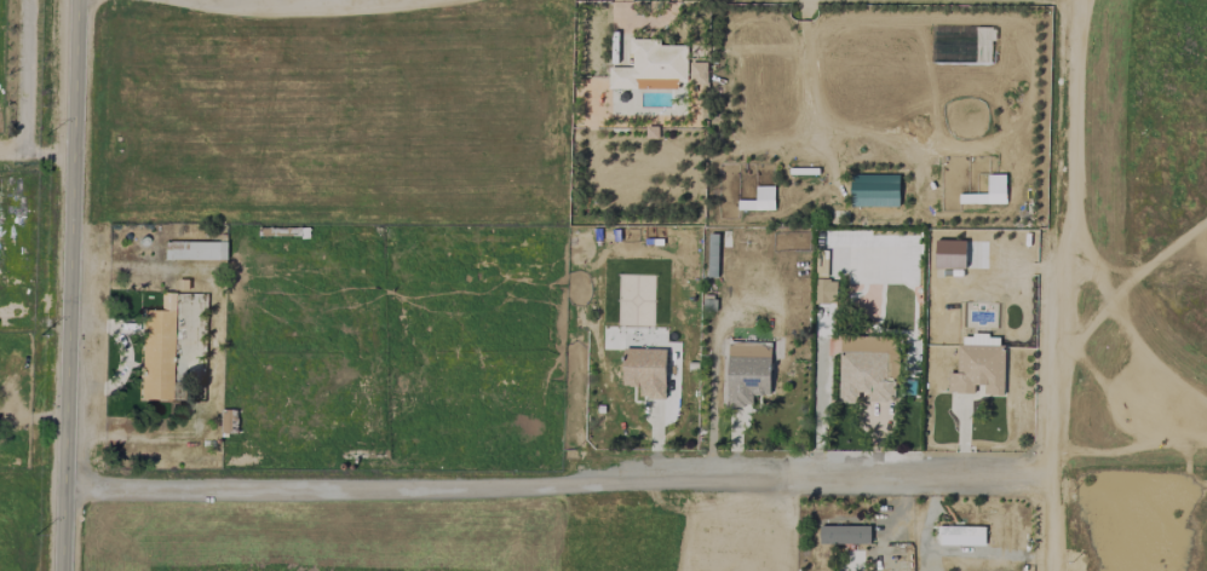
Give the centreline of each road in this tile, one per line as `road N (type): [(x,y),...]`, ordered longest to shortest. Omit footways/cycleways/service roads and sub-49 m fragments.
road 1 (residential): [(67,478),(1058,475)]
road 2 (residential): [(1055,570),(1074,163),(1073,0)]
road 3 (residential): [(64,570),(78,0)]
road 4 (residential): [(1062,353),(1206,221)]
road 5 (track): [(1189,442),(1143,390),(1136,340),(1110,307)]

